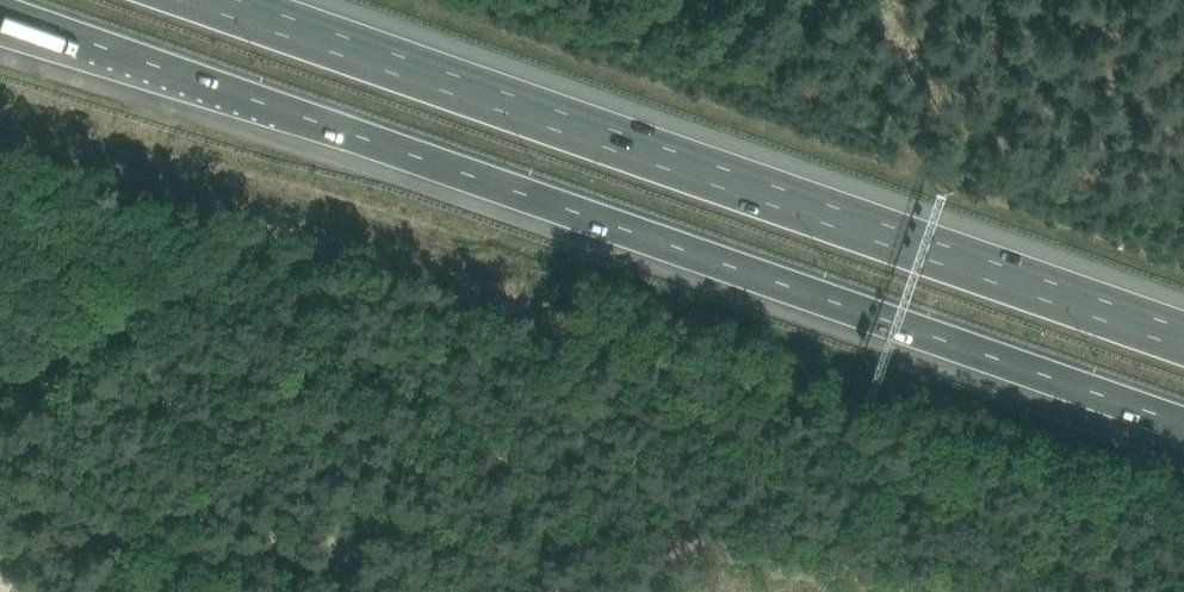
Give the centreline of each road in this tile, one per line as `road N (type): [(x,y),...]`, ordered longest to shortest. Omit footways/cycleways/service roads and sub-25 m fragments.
road 1 (motorway): [(0,11),(1183,423)]
road 2 (motorway): [(1183,338),(216,0)]
road 3 (track): [(471,591),(0,487)]

